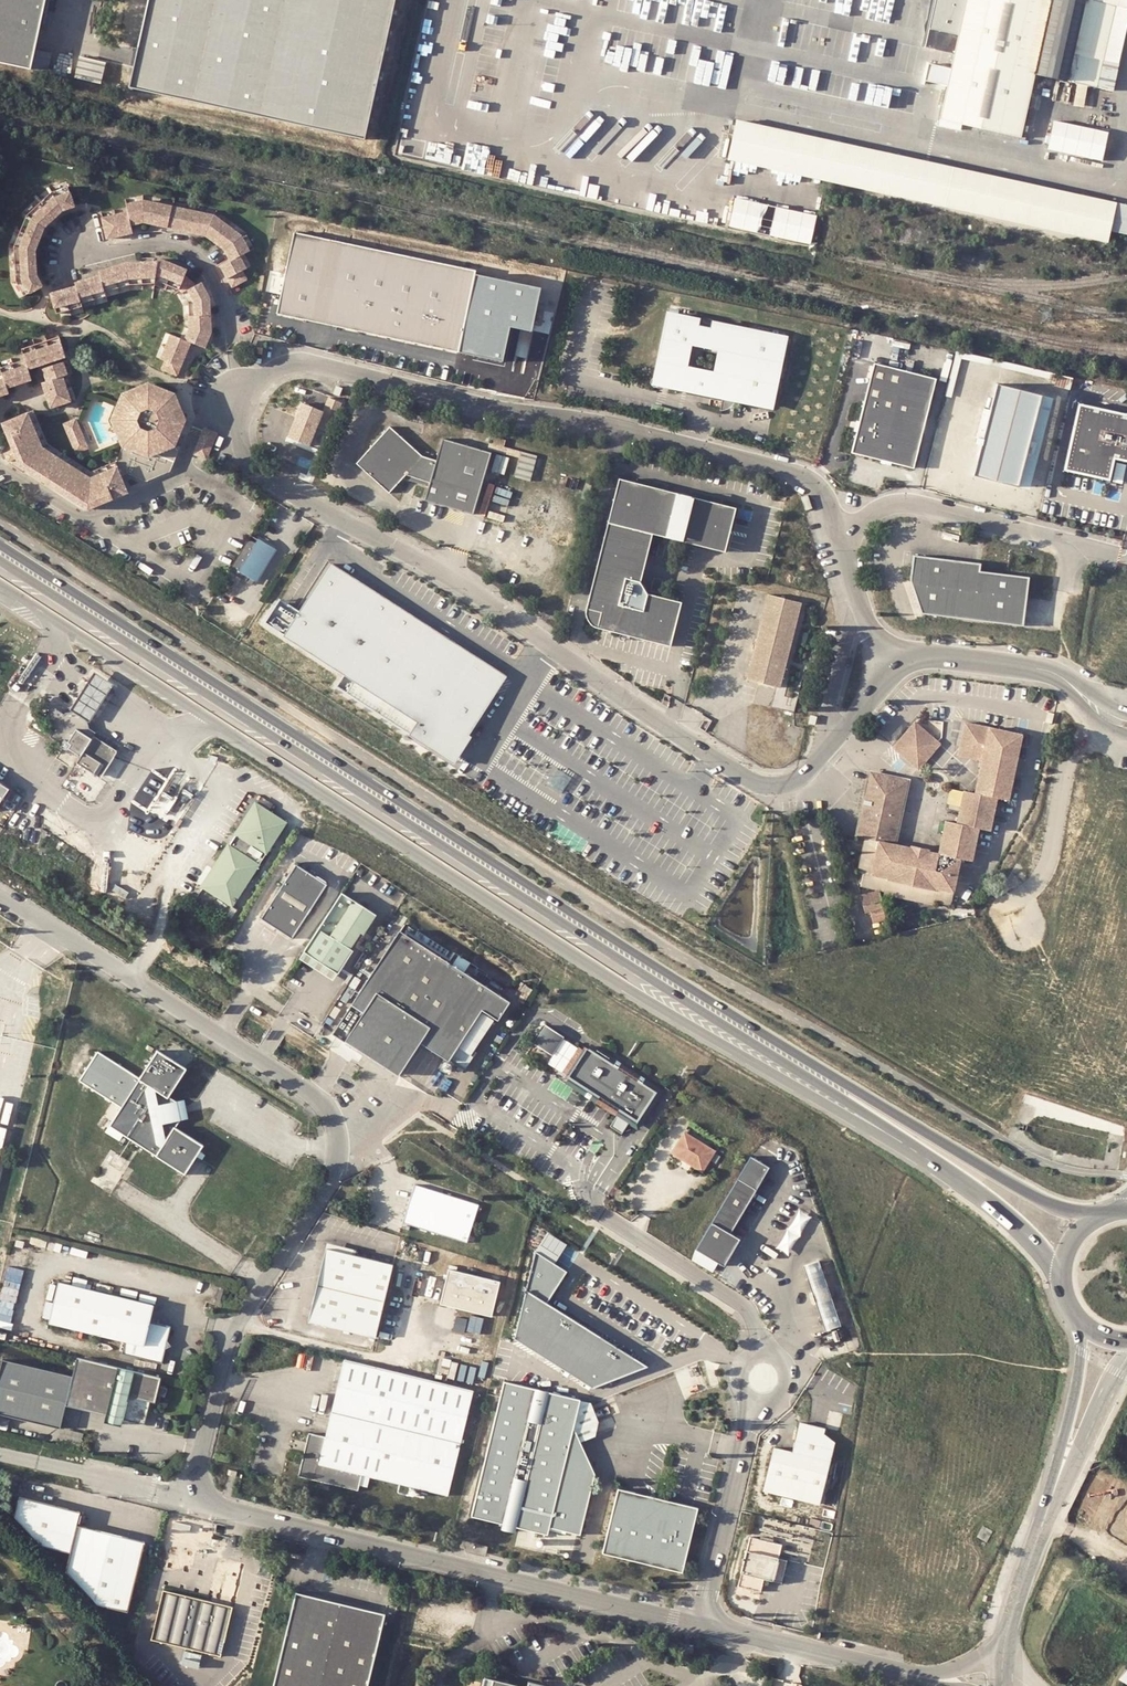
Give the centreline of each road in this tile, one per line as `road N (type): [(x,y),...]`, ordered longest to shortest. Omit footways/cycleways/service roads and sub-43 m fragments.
road 1 (unclassified): [(836,532),(819,492),(769,463),(343,366),(289,363),(237,382),(228,405),(230,438),(241,458),(459,582),(711,757),(758,780),(799,776),(901,659)]
road 2 (unclassified): [(0,584),(689,1024),(993,1202)]
road 3 (secondary): [(696,1000),(0,554)]
road 4 (unclassified): [(0,896),(298,1087),(328,1116),(339,1143),(334,1168),(230,1344),(193,1499)]
road 5 (unclassified): [(698,1622),(193,1499)]
road 6 (secondary): [(1104,1219),(1029,1192),(696,1000)]
road 7 (secondary): [(696,1000),(993,1202)]
road 8 (unclassified): [(1078,546),(916,506),(836,532)]
road 9 (unclassified): [(931,1677),(698,1622)]
road 10 (unclassified): [(698,1622),(756,1404)]
road 11 (unclassified): [(760,1353),(745,1306),(601,1217)]
road 12 (unclassified): [(193,1499),(0,1454)]
road 13 (tertiary): [(1059,1478),(1004,1658)]
road 14 (unclassified): [(901,659),(952,654),(1072,680)]
road 15 (tertiary): [(1089,1328),(1059,1478)]
road 16 (unclassified): [(901,659),(864,621),(836,532)]
road 17 (tertiary): [(1059,1478),(1126,1359)]

